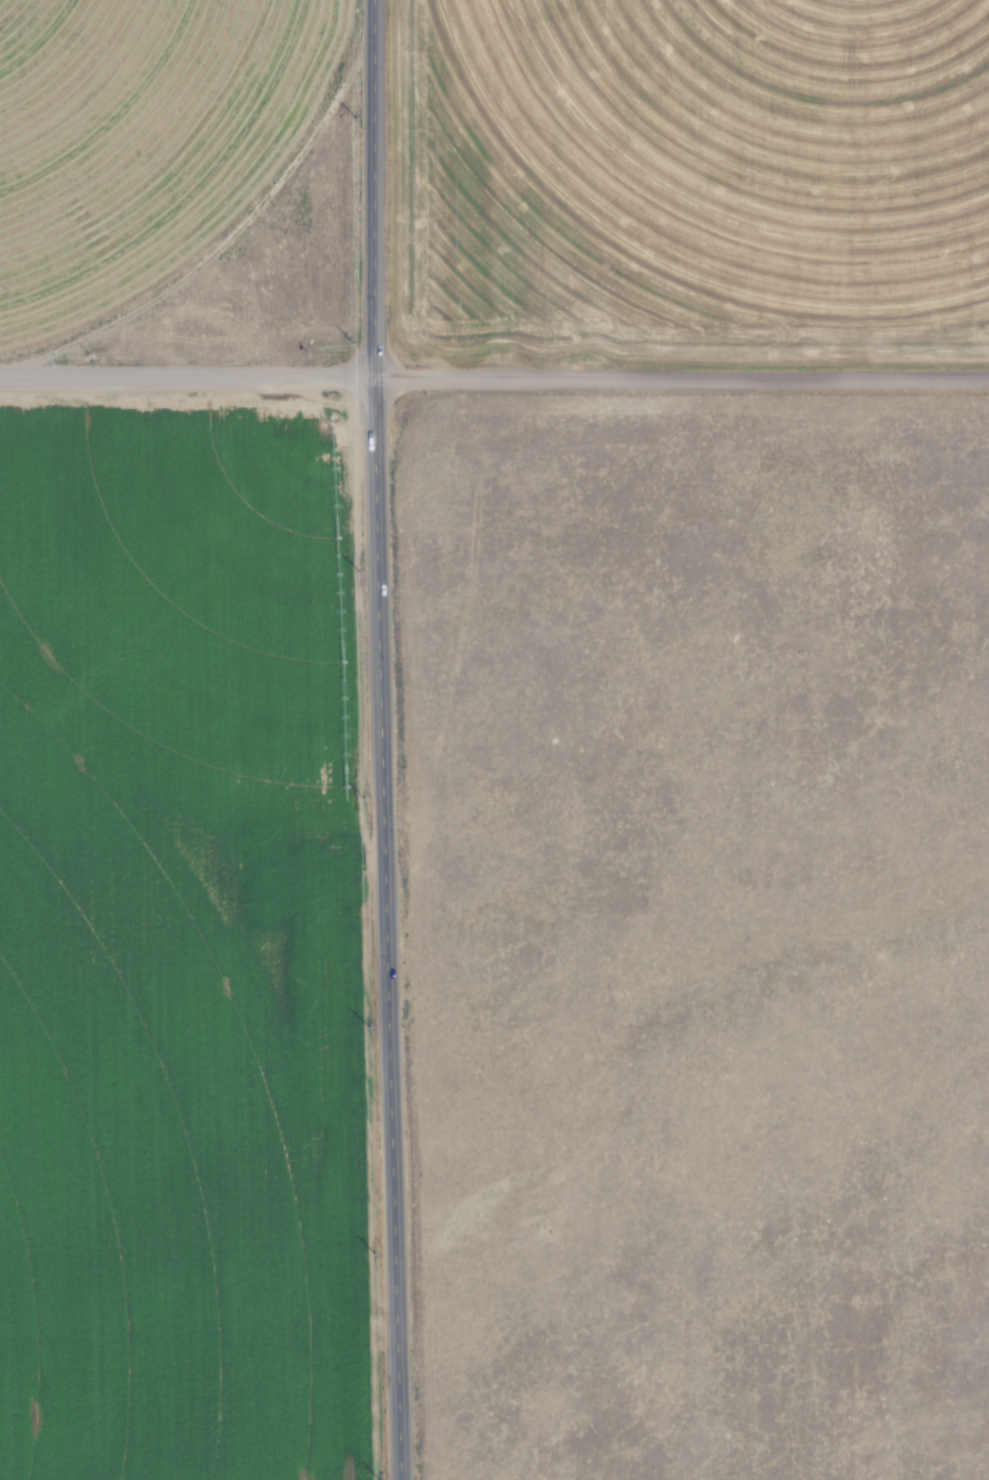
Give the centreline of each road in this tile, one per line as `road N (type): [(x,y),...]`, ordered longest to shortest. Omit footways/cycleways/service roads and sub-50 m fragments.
road 1 (secondary): [(397,1479),(372,378),(373,0)]
road 2 (residential): [(0,378),(988,377)]

